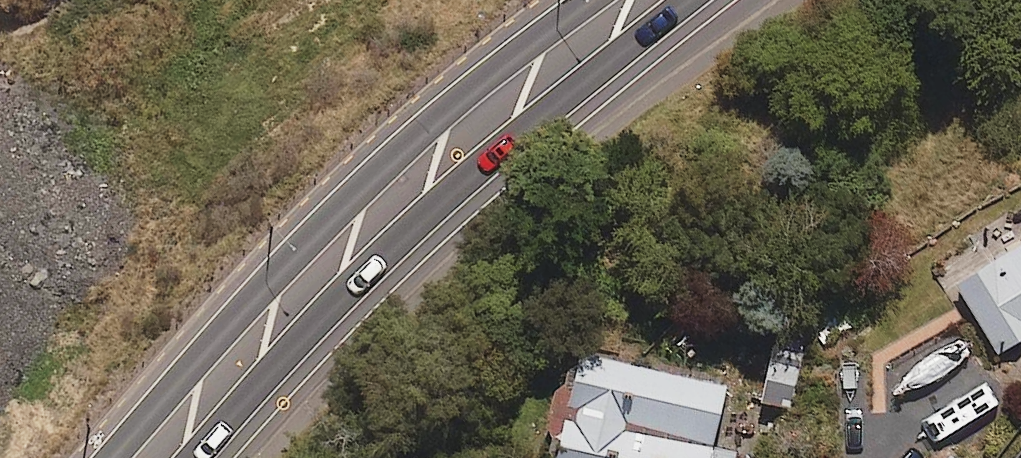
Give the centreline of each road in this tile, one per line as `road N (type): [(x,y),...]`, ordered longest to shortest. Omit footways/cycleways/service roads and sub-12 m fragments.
road 1 (secondary): [(686,0),(497,142),(326,307),(195,457)]
road 2 (secondary): [(118,457),(306,247),(505,61),(593,0)]

